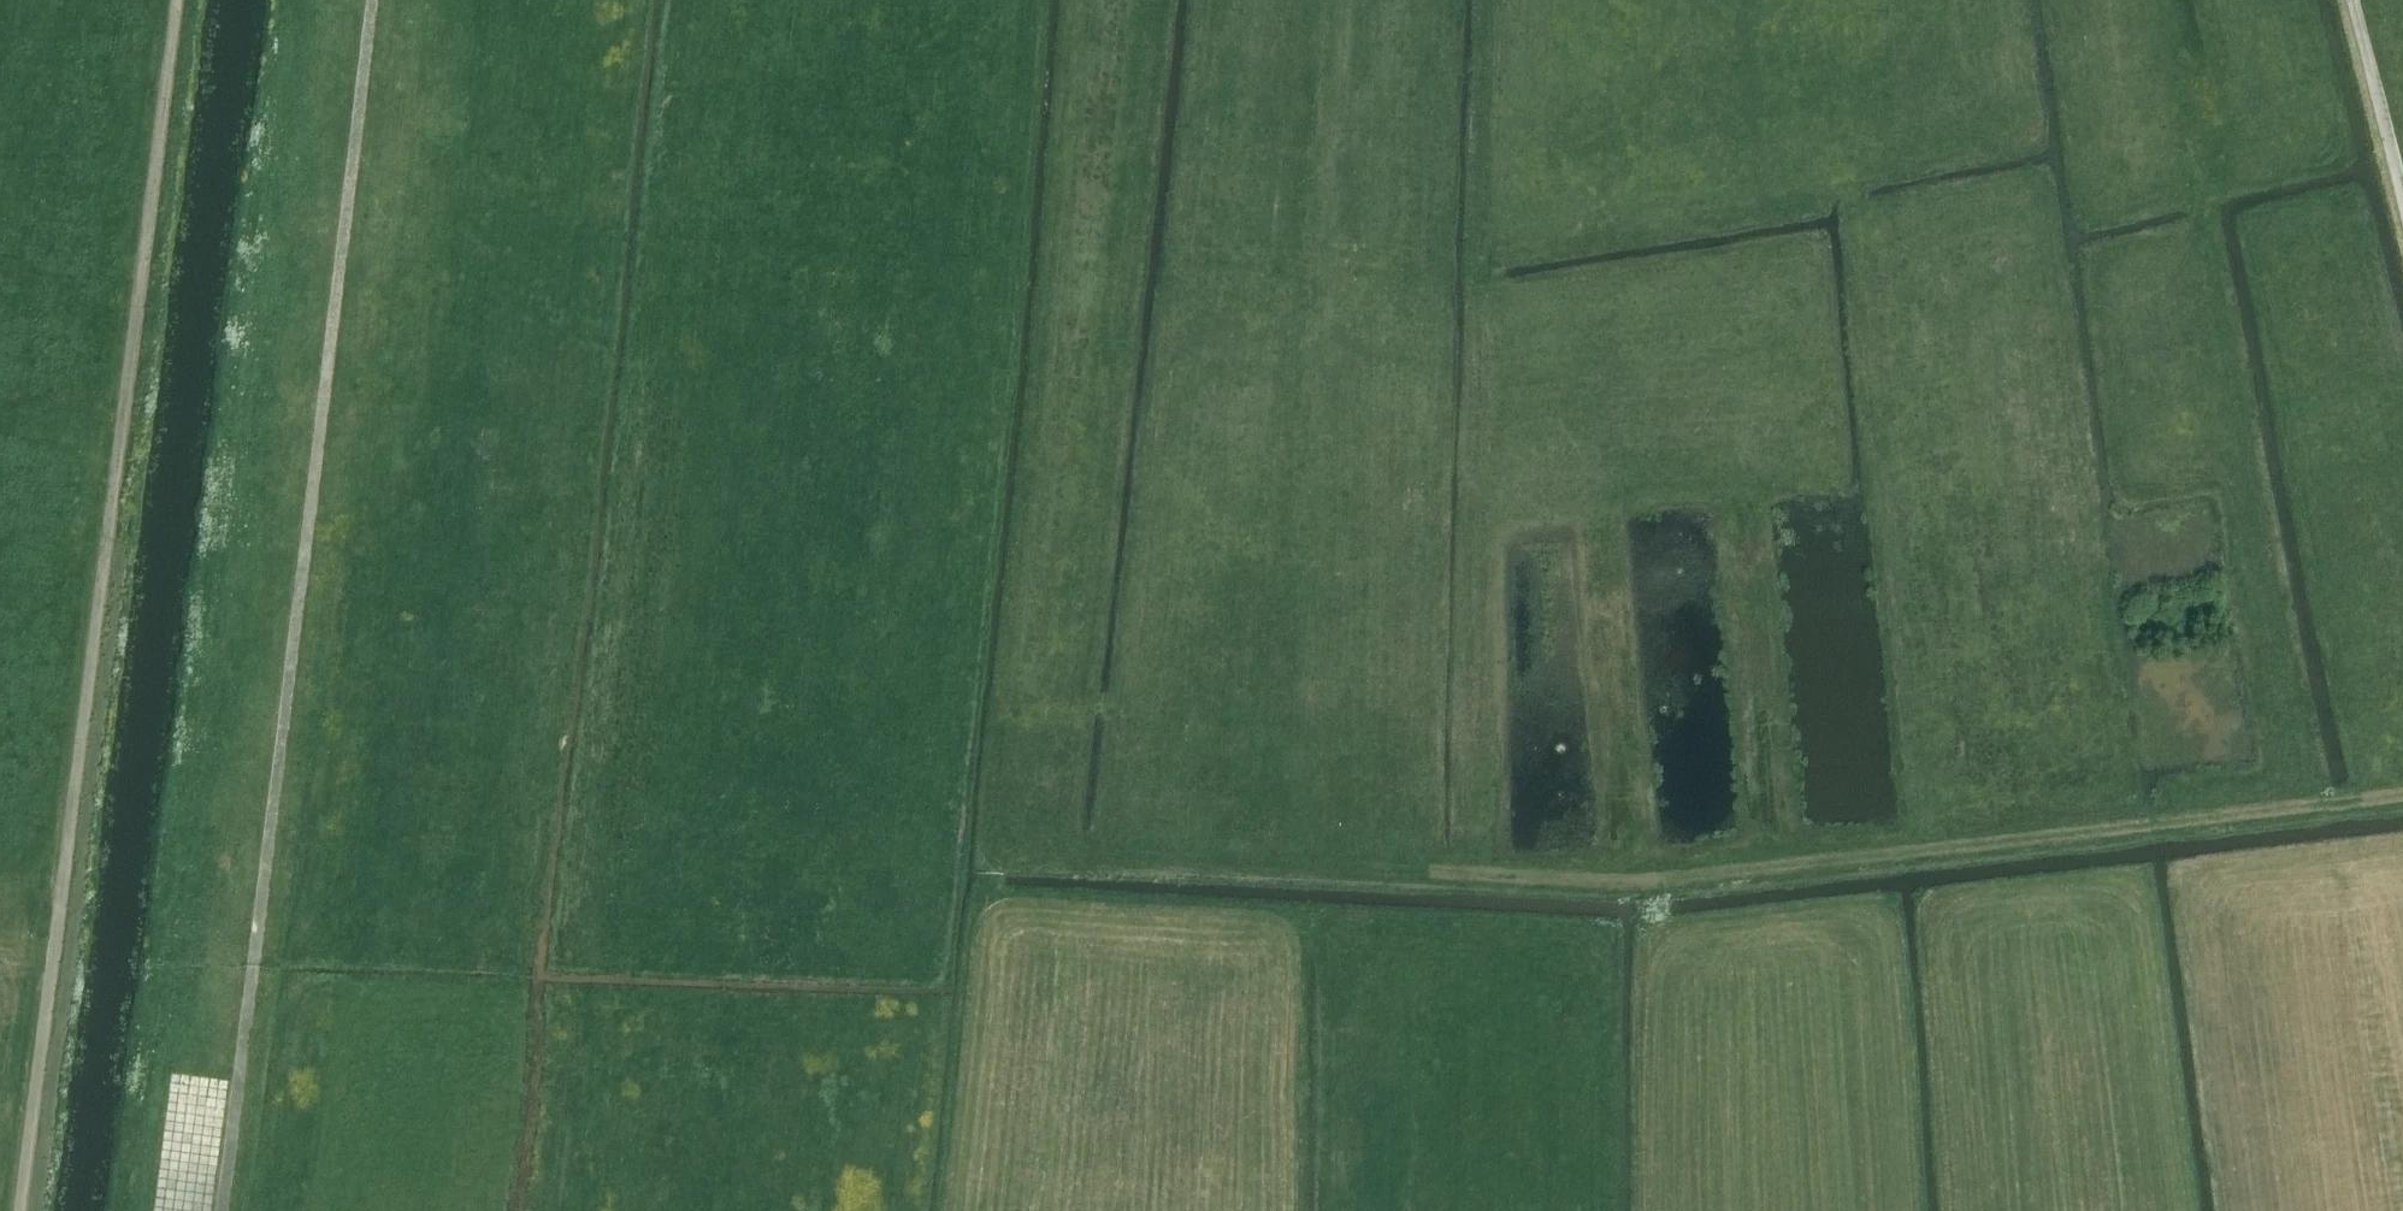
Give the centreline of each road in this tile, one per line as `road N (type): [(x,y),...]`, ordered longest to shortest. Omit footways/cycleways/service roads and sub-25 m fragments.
road 1 (unclassified): [(30,1210),(67,911)]
road 2 (track): [(2402,199),(2352,0)]

